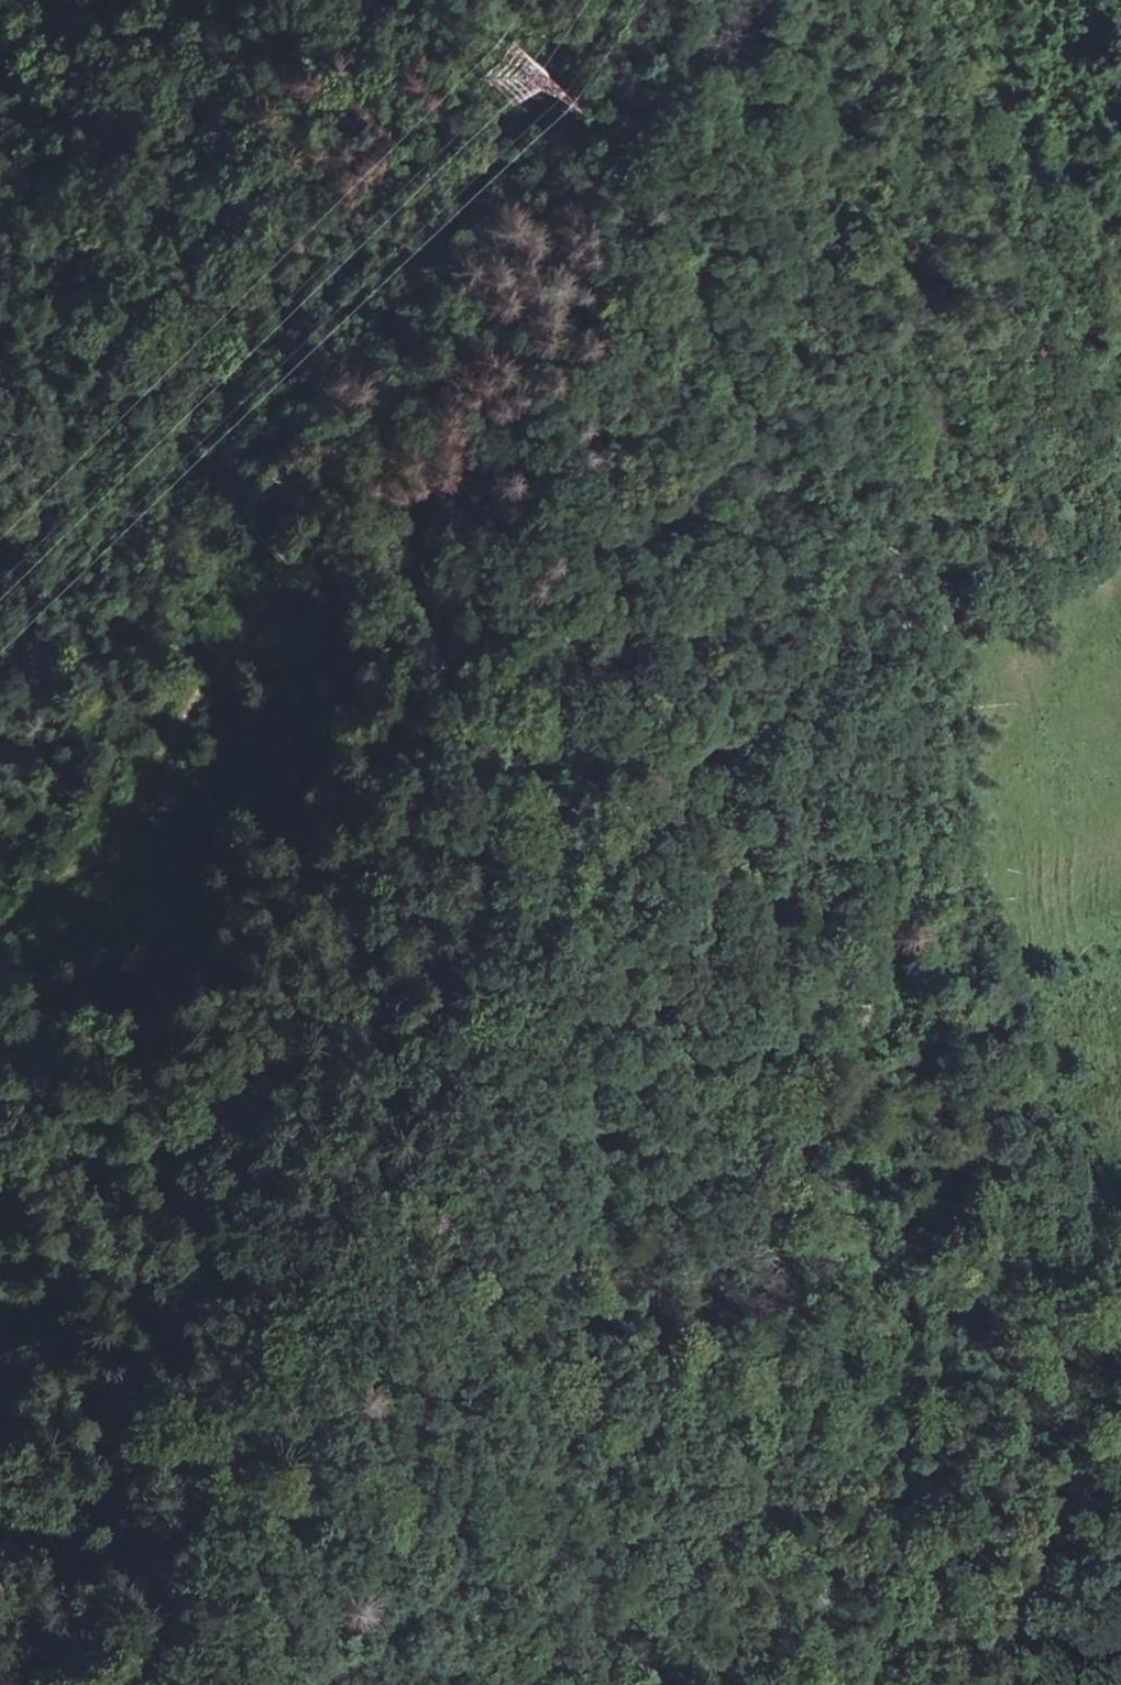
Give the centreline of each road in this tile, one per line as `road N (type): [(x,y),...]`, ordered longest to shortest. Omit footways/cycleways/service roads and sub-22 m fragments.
road 1 (track): [(733,0),(896,546),(906,678),(858,908),(843,1054),(848,1176),(884,1323),(840,1684)]
road 2 (track): [(602,0),(553,96),(474,155),(454,183),(447,289),(365,414),(260,607),(118,824),(0,932)]

